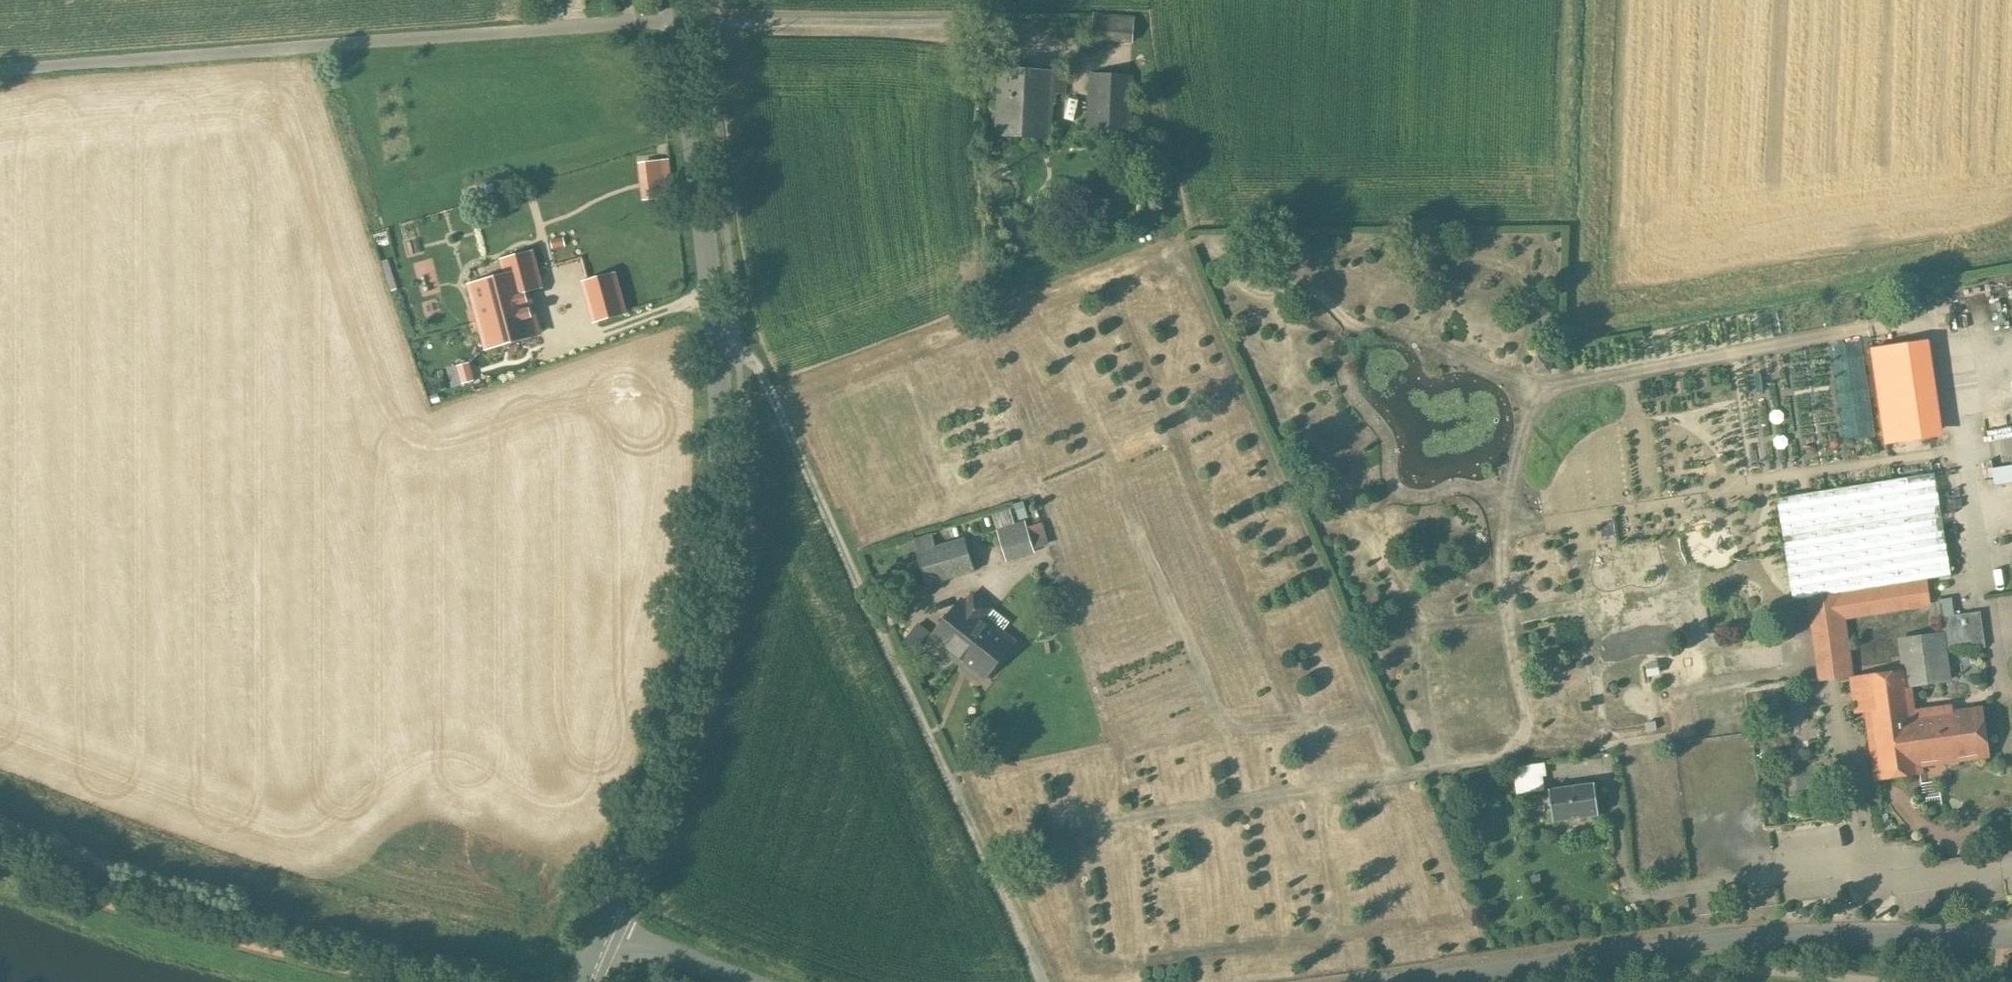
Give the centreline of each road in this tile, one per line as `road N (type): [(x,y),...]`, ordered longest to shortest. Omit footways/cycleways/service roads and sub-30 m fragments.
road 1 (residential): [(603,926),(711,604),(717,332),(684,18)]
road 2 (residential): [(0,78),(684,18)]
road 3 (residential): [(1437,981),(1733,941),(2011,937)]
road 4 (residential): [(603,926),(747,981)]

